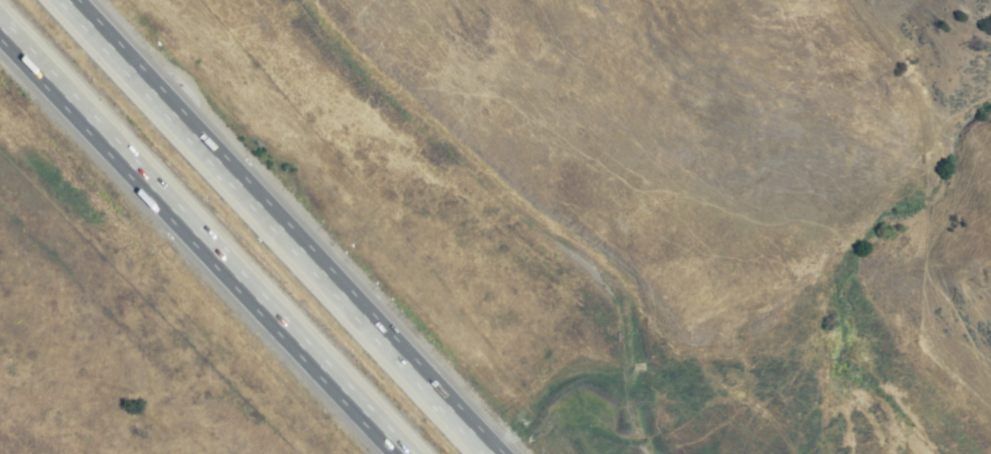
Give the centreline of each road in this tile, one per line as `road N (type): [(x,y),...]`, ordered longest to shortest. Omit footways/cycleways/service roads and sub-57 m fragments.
road 1 (motorway): [(491,453),(66,0)]
road 2 (motorway): [(0,30),(401,453)]

